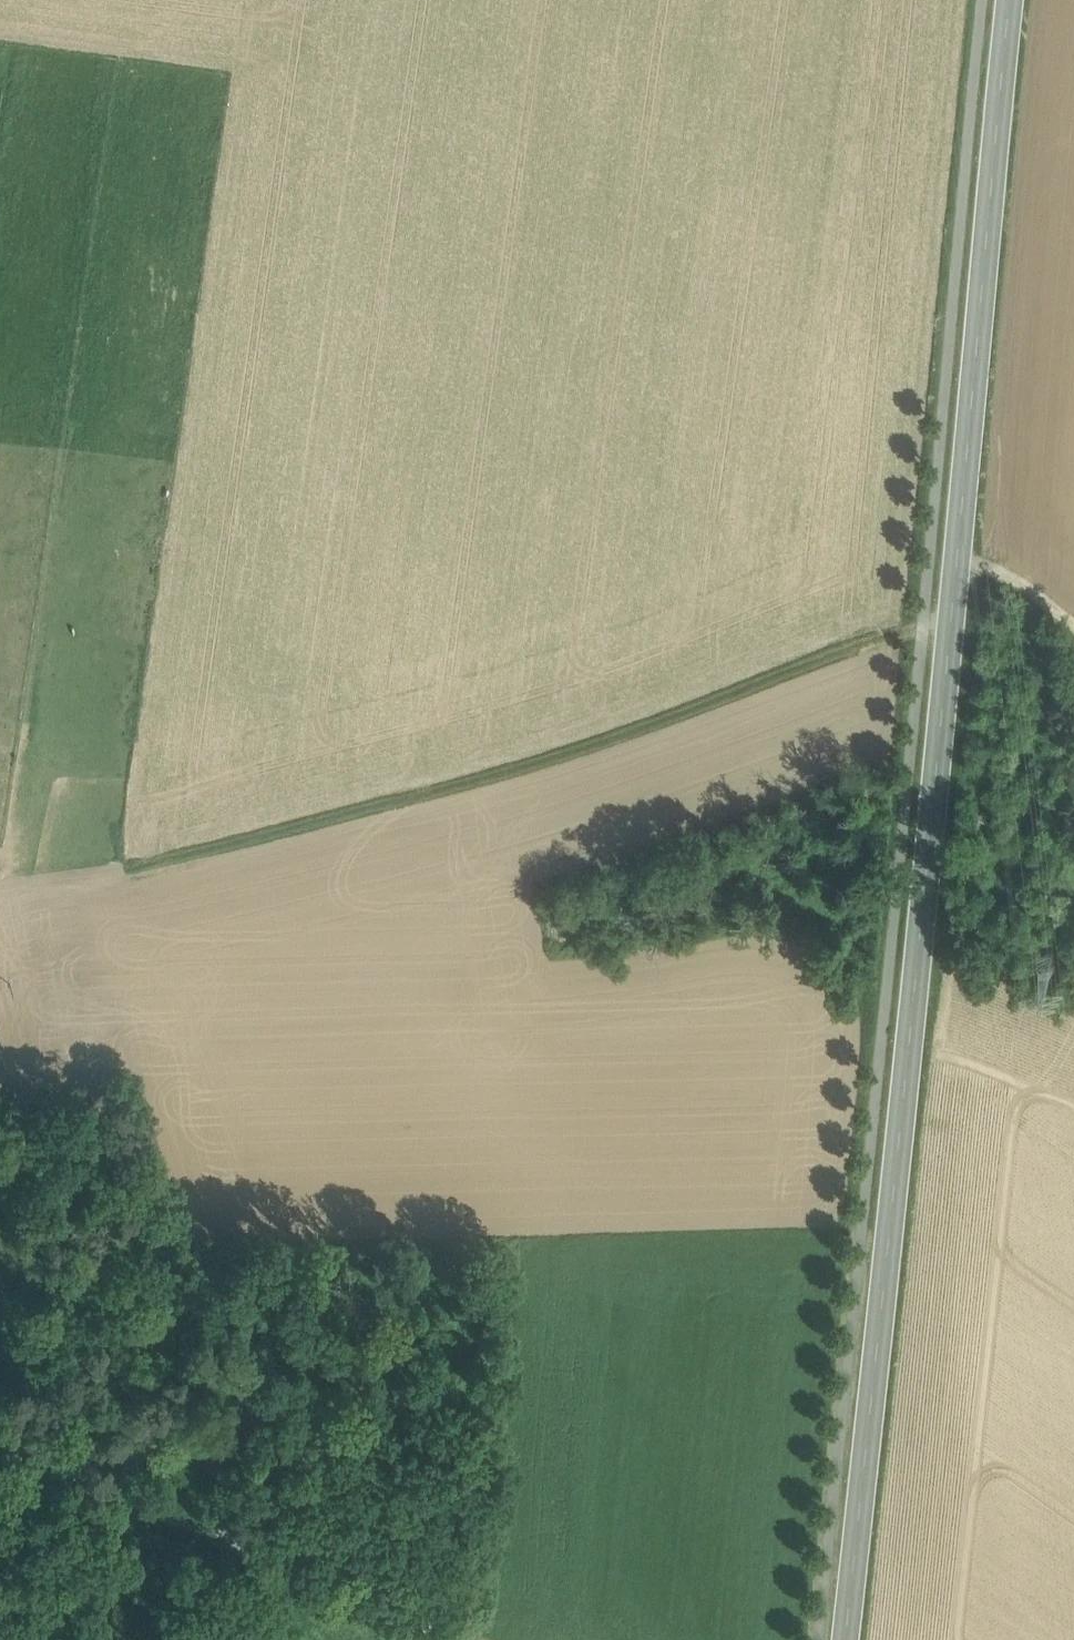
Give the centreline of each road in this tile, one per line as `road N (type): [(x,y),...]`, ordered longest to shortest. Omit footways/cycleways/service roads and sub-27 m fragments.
road 1 (secondary): [(846,1639),(955,651),(975,388),(1027,0)]
road 2 (unclassified): [(480,1639),(0,1428)]

